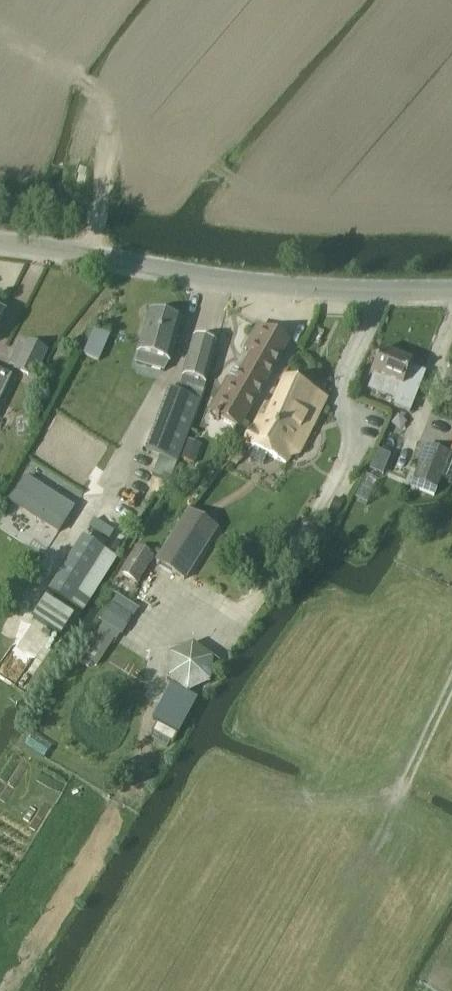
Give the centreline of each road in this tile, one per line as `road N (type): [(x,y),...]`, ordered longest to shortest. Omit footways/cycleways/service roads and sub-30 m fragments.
road 1 (unclassified): [(451,289),(260,282),(0,240)]

